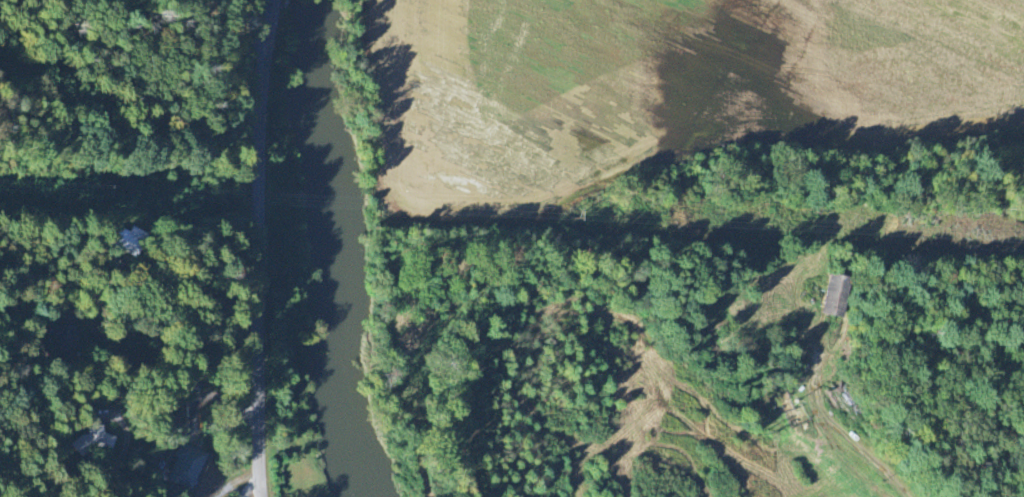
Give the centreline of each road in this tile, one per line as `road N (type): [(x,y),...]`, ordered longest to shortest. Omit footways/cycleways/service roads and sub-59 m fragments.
road 1 (residential): [(262,496),(261,104),(275,0)]
road 2 (residential): [(261,256),(108,257)]
road 3 (residential): [(73,199),(108,257),(97,327)]

